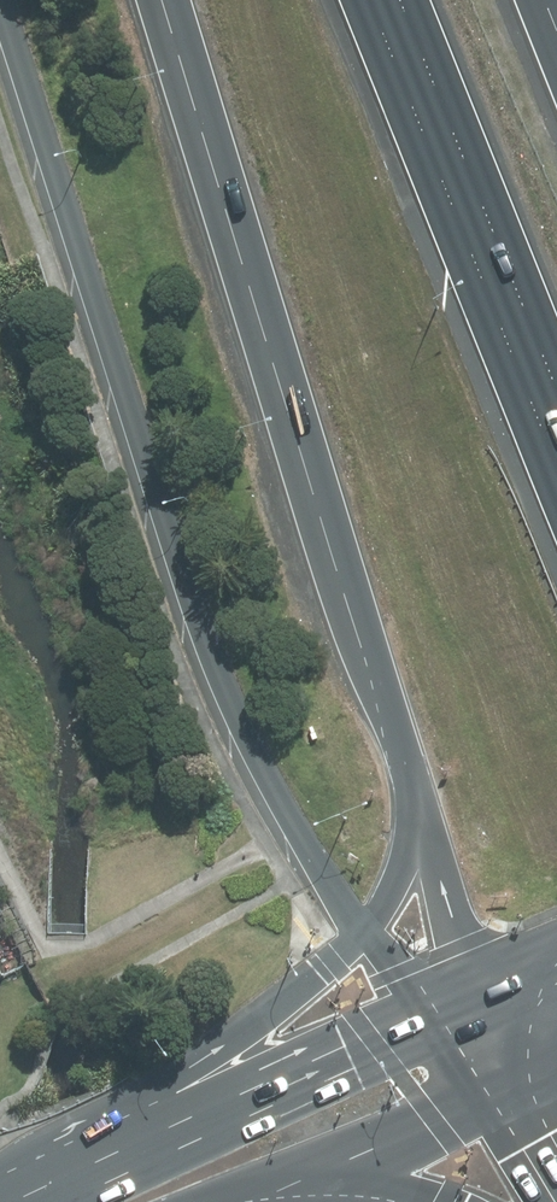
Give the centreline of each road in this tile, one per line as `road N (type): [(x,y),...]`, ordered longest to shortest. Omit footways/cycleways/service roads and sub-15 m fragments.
road 1 (secondary): [(365,926),(298,834),(211,655),(1,0)]
road 2 (motorway): [(417,817),(163,0)]
road 3 (motorway): [(556,405),(396,0)]
road 4 (primary): [(98,1159),(455,990)]
road 5 (motorway): [(98,1159),(365,926)]
road 6 (primary): [(504,1088),(268,1198)]
road 7 (motorway): [(455,990),(417,817)]
road 8 (motorway): [(365,926),(401,867),(417,817)]
road 9 (motorway): [(387,1201),(268,1198)]

